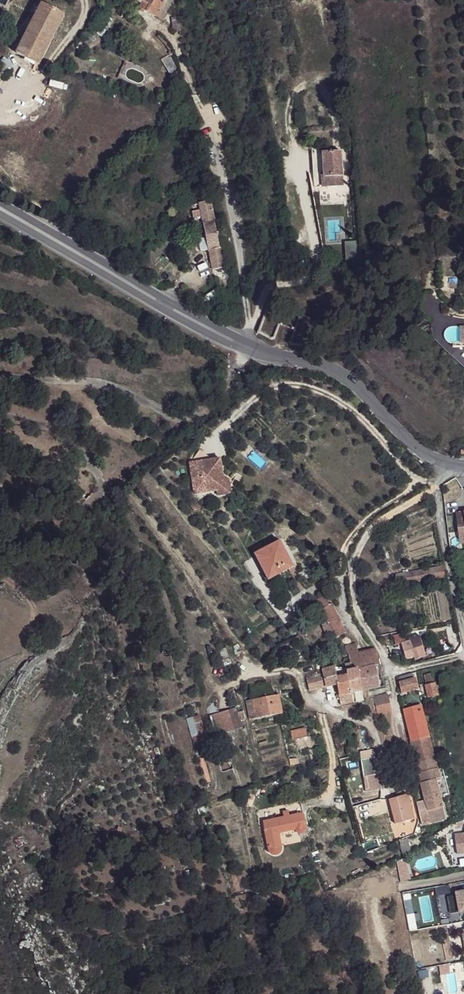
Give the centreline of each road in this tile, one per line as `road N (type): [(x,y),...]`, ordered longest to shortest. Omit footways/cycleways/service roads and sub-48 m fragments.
road 1 (unclassified): [(0,214),(247,347),(336,372),(415,448),(463,467)]
road 2 (track): [(252,323),(209,116),(171,33),(136,16)]
road 3 (track): [(242,345),(266,288),(301,282),(316,261),(288,111),(307,84)]

